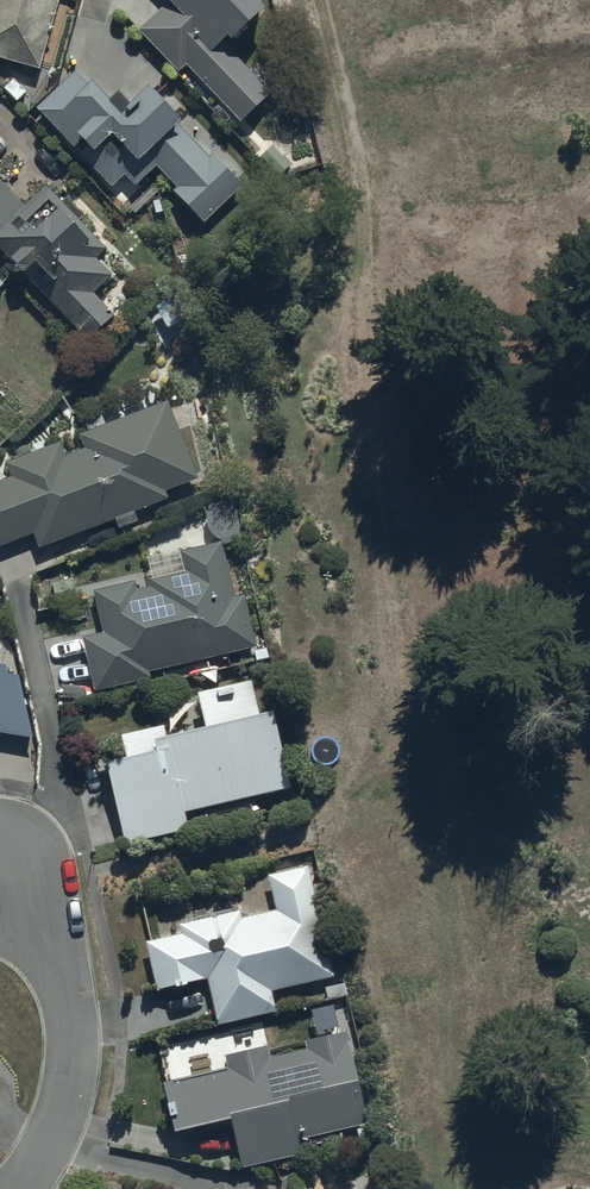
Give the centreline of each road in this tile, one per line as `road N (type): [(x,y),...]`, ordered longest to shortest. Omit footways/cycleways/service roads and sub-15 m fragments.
road 1 (residential): [(0,873),(37,919),(65,986),(71,1028),(63,1111),(46,1156),(19,1188)]

